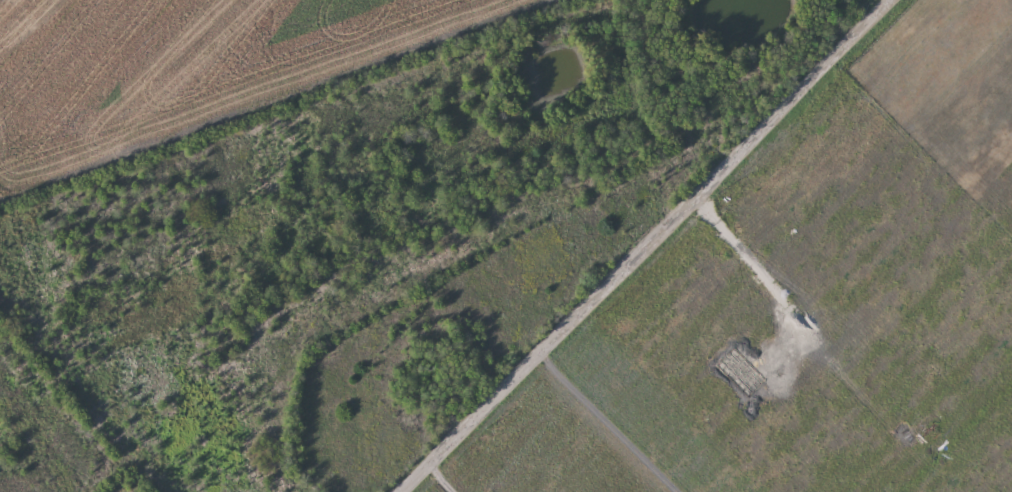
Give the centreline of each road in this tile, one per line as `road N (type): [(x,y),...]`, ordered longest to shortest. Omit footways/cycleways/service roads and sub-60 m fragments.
road 1 (residential): [(398,491),(890,0)]

